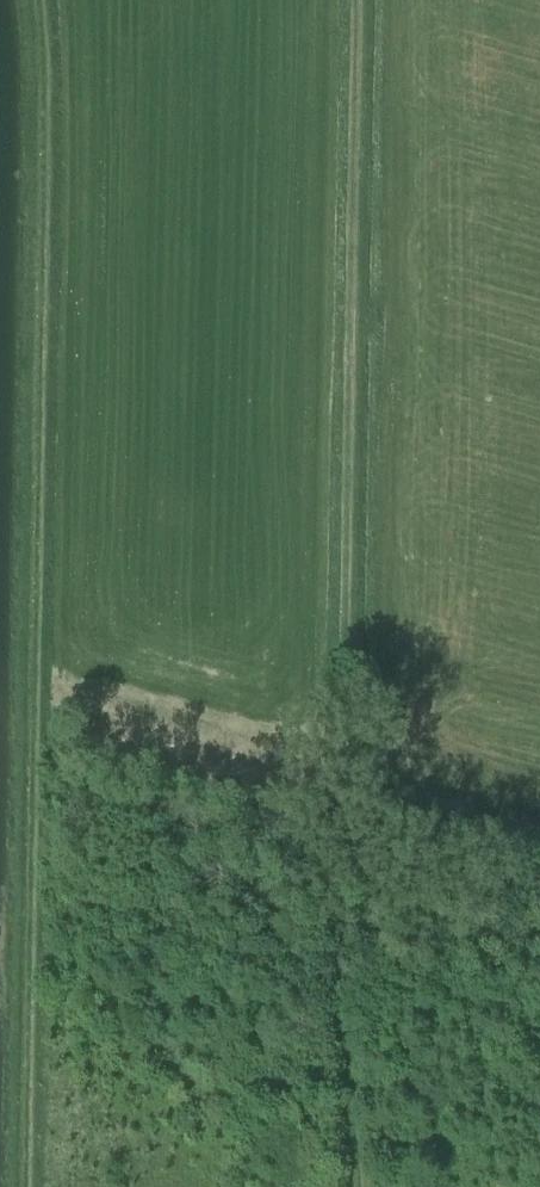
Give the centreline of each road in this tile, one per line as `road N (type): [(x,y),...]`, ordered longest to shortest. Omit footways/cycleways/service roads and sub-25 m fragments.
road 1 (track): [(367,1186),(337,793),(361,0)]

